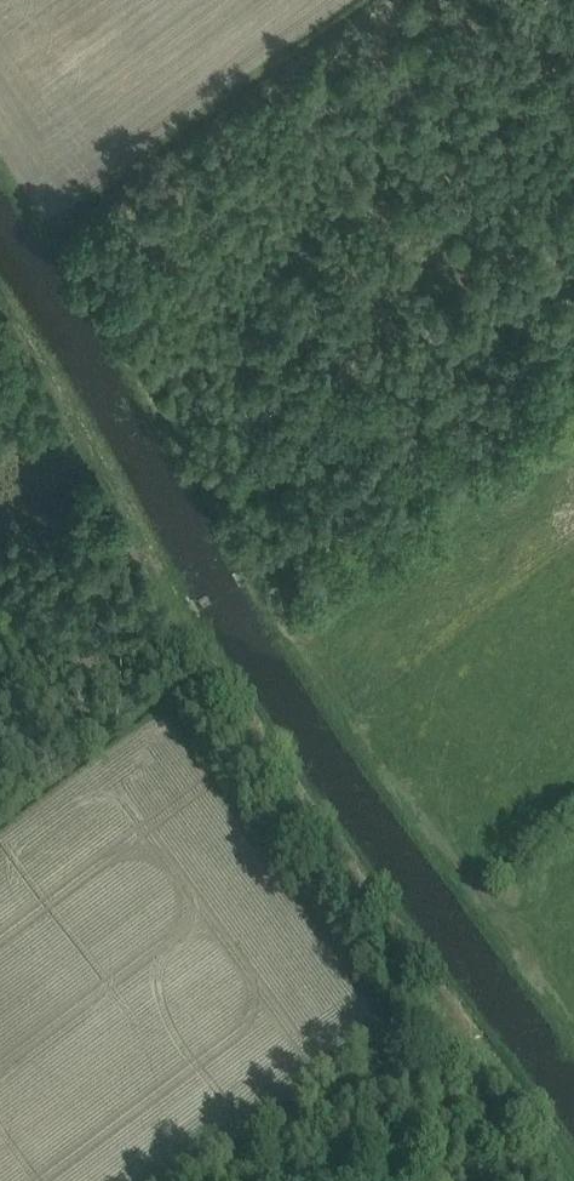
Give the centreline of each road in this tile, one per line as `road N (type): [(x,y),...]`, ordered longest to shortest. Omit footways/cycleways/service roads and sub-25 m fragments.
road 1 (track): [(189,619),(461,1009),(231,1180)]
road 2 (track): [(0,305),(189,619)]
road 3 (track): [(461,1009),(573,1172)]
road 4 (track): [(189,619),(162,625),(0,603)]

